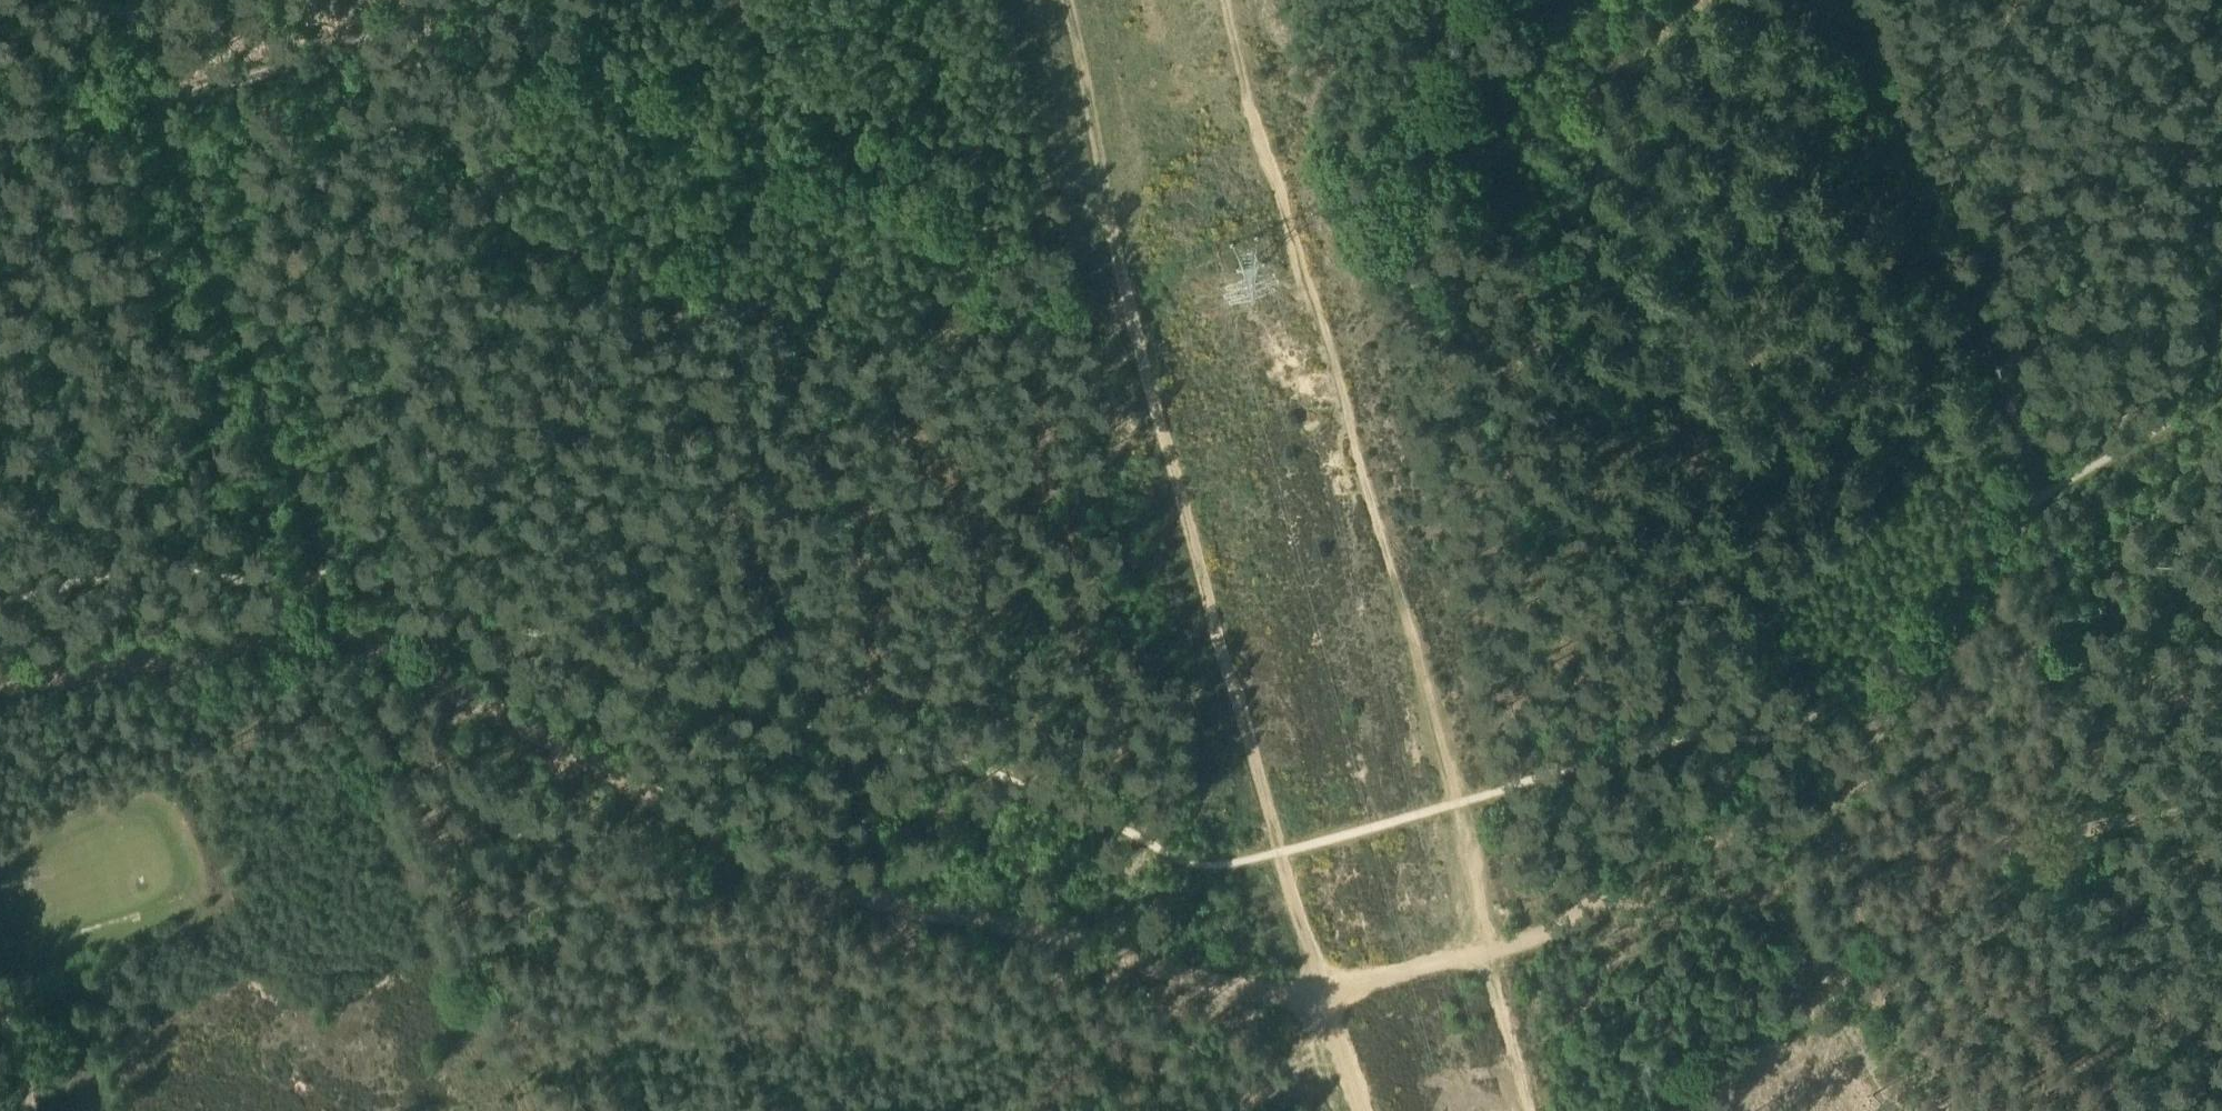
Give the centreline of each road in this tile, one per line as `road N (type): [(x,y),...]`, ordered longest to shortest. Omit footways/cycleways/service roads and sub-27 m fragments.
road 1 (track): [(1530,1110),(1458,805),(1244,0)]
road 2 (track): [(1326,988),(1257,995),(879,913),(354,621)]
road 3 (track): [(1061,0),(1144,359),(1279,858),(1326,988)]
road 4 (track): [(683,314),(507,205),(446,142),(400,29),(156,98)]
road 5 (track): [(879,913),(888,861),(683,314)]
road 6 (track): [(1843,0),(2043,508)]
road 7 (track): [(1807,845),(1692,848),(1651,863),(1540,951),(1326,988)]
road 8 (track): [(156,98),(327,556)]
road 9 (track): [(683,314),(1103,202)]
road 10 (track): [(2221,823),(1917,846),(1807,845)]
road 11 (track): [(2043,508),(2032,534),(1948,625),(1860,775),(1807,845)]
road 12 (track): [(0,674),(354,621)]
road 13 (track): [(1897,1110),(1804,926),(1795,869),(1807,845)]
road 14 (track): [(2032,534),(2221,409)]
road 15 (track): [(156,98),(0,135)]
road 16 (track): [(1326,988),(1367,1110)]

